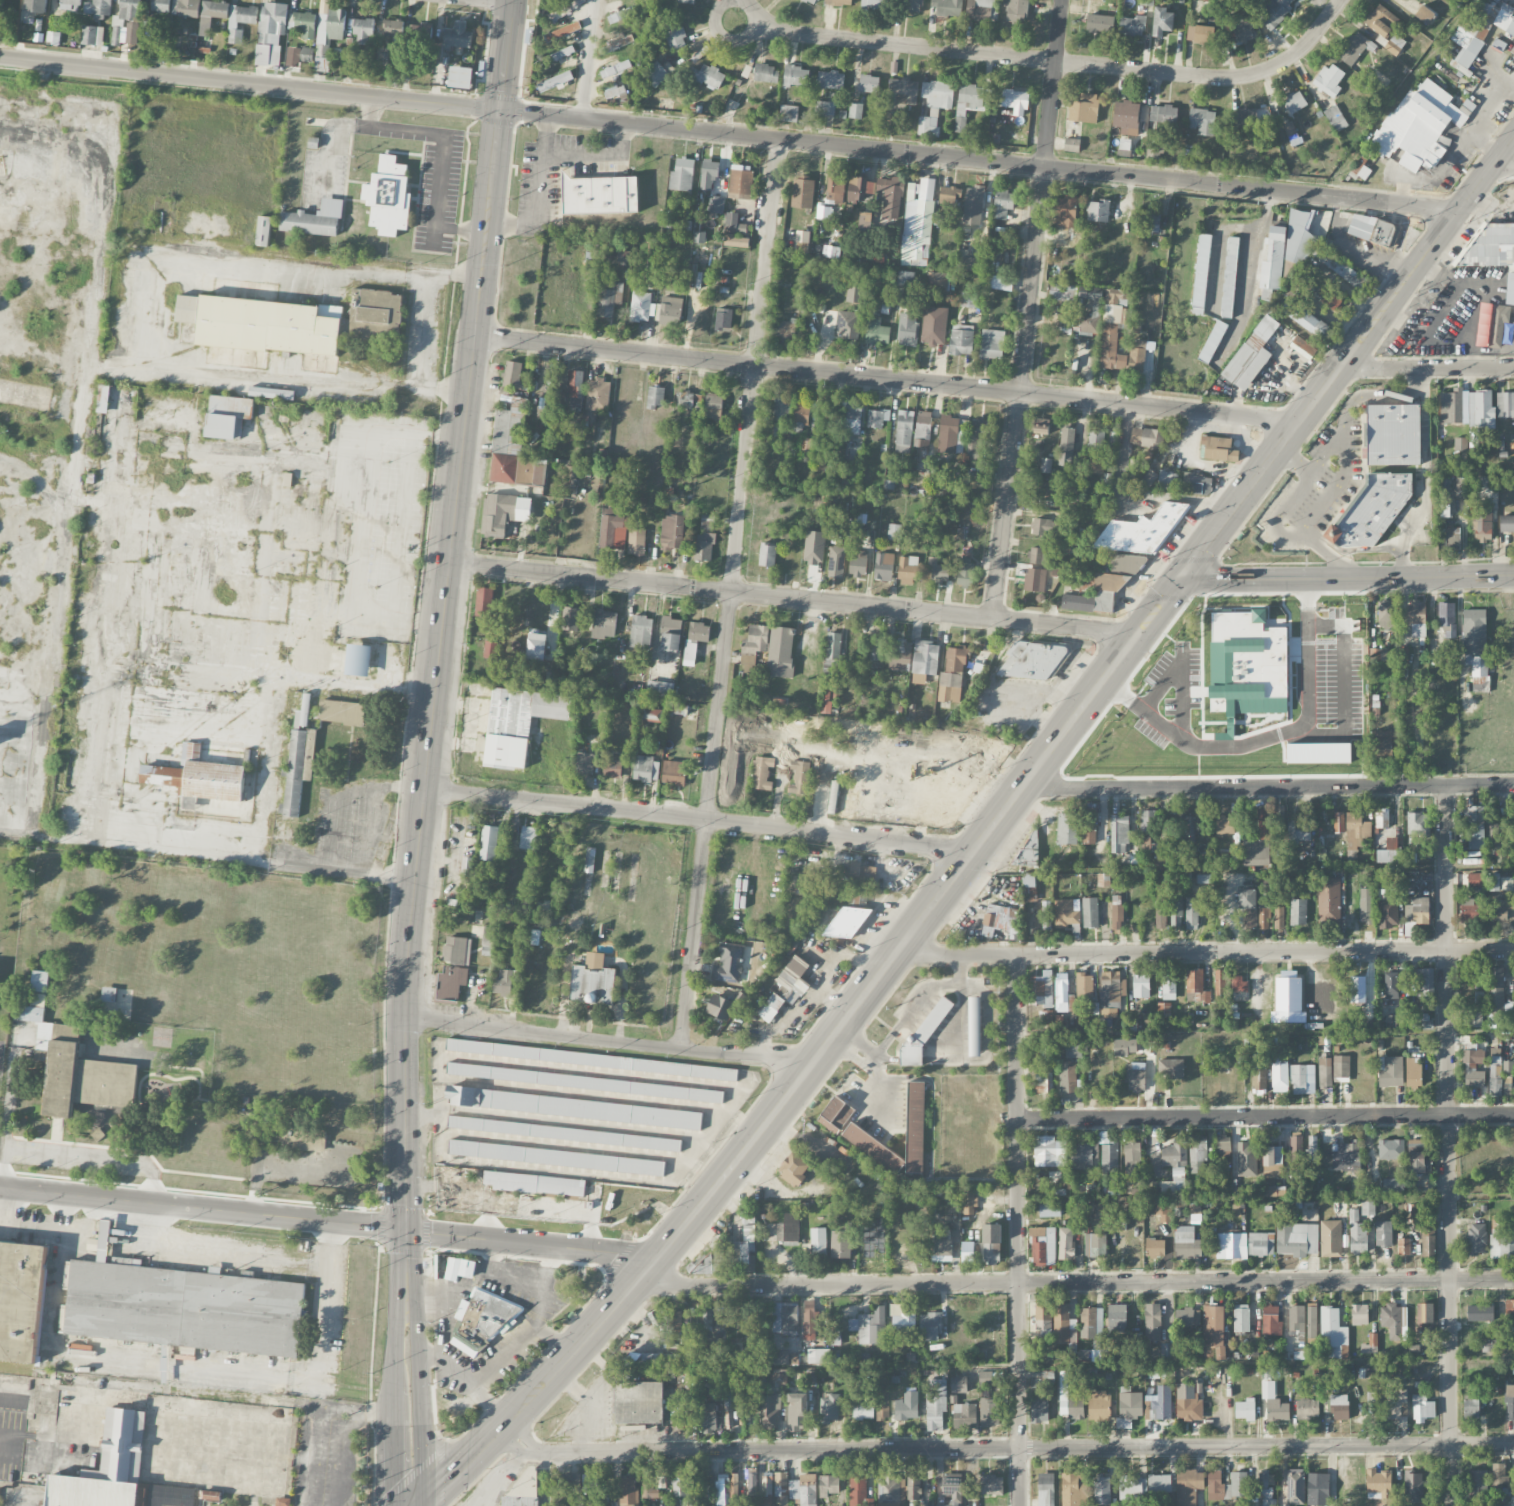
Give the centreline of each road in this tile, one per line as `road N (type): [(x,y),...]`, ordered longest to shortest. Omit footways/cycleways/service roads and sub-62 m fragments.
road 1 (residential): [(1461,210),(0,60)]
road 2 (secondary): [(423,1505),(578,1348),(701,1206),(1179,581)]
road 3 (residential): [(1513,1443),(542,1452),(509,1418)]
road 4 (residential): [(780,141),(684,1049)]
road 5 (residential): [(1513,1278),(686,1287),(644,1272)]
road 6 (residential): [(1299,424),(477,336)]
road 7 (secondary): [(513,0),(427,790)]
road 8 (residential): [(1446,785),(1450,1505)]
road 9 (residential): [(1140,635),(452,564)]
road 10 (residential): [(1343,0),(1298,55),(1260,74),(1219,80),(801,36),(750,5)]
road 11 (residential): [(1513,950),(943,955),(900,944)]
road 12 (secondary): [(1179,581),(1513,138)]
road 13 (residential): [(1017,954),(1021,1505)]
road 14 (residential): [(974,850),(427,790)]
road 15 (residential): [(1513,1114),(1021,1118)]
road 16 (residential): [(1513,785),(1021,789)]
road 17 (residential): [(813,1061),(406,1019)]
road 18 (residential): [(406,1230),(0,1187)]
road 19 (secondary): [(427,790),(407,982),(406,1187)]
road 20 (residential): [(1021,393),(1063,0)]
road 21 (secondary): [(1513,575),(1179,581)]
road 22 (residential): [(644,1272),(593,1250),(406,1230)]
road 23 (residential): [(1021,393),(993,620)]
road 24 (secondary): [(423,1505),(418,1332),(406,1300)]
road 25 (residential): [(1340,370),(1513,368)]

